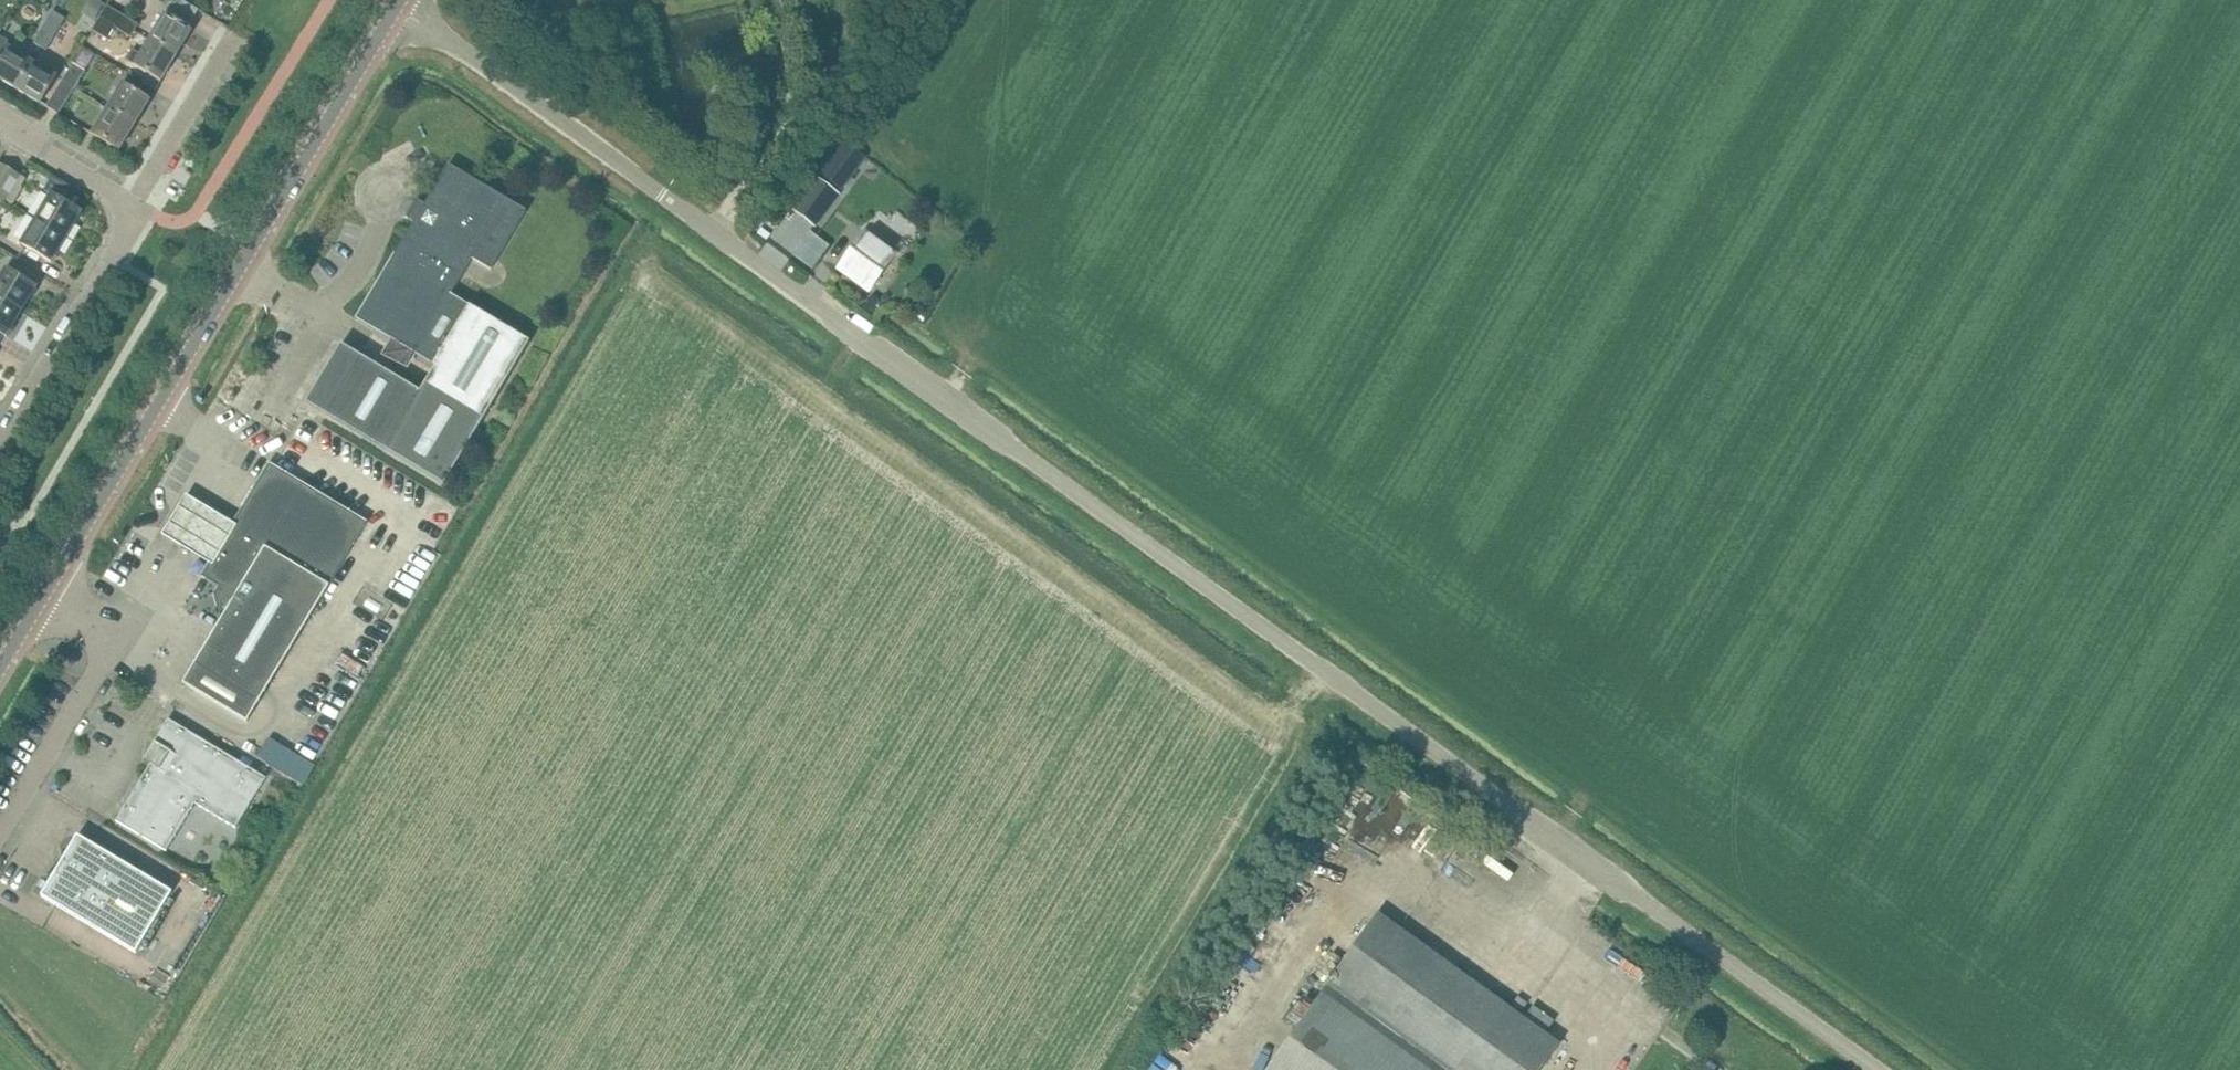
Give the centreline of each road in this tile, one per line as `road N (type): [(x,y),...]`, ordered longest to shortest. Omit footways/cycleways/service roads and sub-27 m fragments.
road 1 (unclassified): [(1886,1069),(400,7)]
road 2 (tertiary): [(39,597),(400,7)]
road 3 (unclassified): [(0,831),(116,644),(39,597)]
road 4 (residential): [(0,457),(108,257)]
road 5 (residential): [(136,205),(229,44)]
road 6 (residential): [(136,205),(0,120)]

